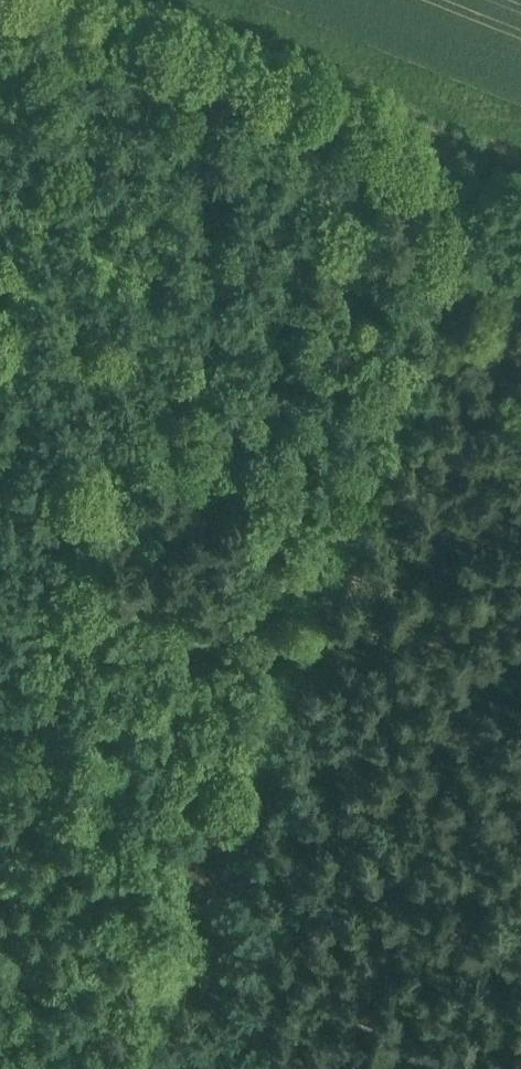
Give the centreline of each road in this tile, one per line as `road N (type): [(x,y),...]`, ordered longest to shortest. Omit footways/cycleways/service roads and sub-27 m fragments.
road 1 (track): [(207,864),(485,150)]
road 2 (track): [(0,782),(207,864)]
road 3 (track): [(207,864),(127,1068)]
road 4 (track): [(520,426),(447,262)]

